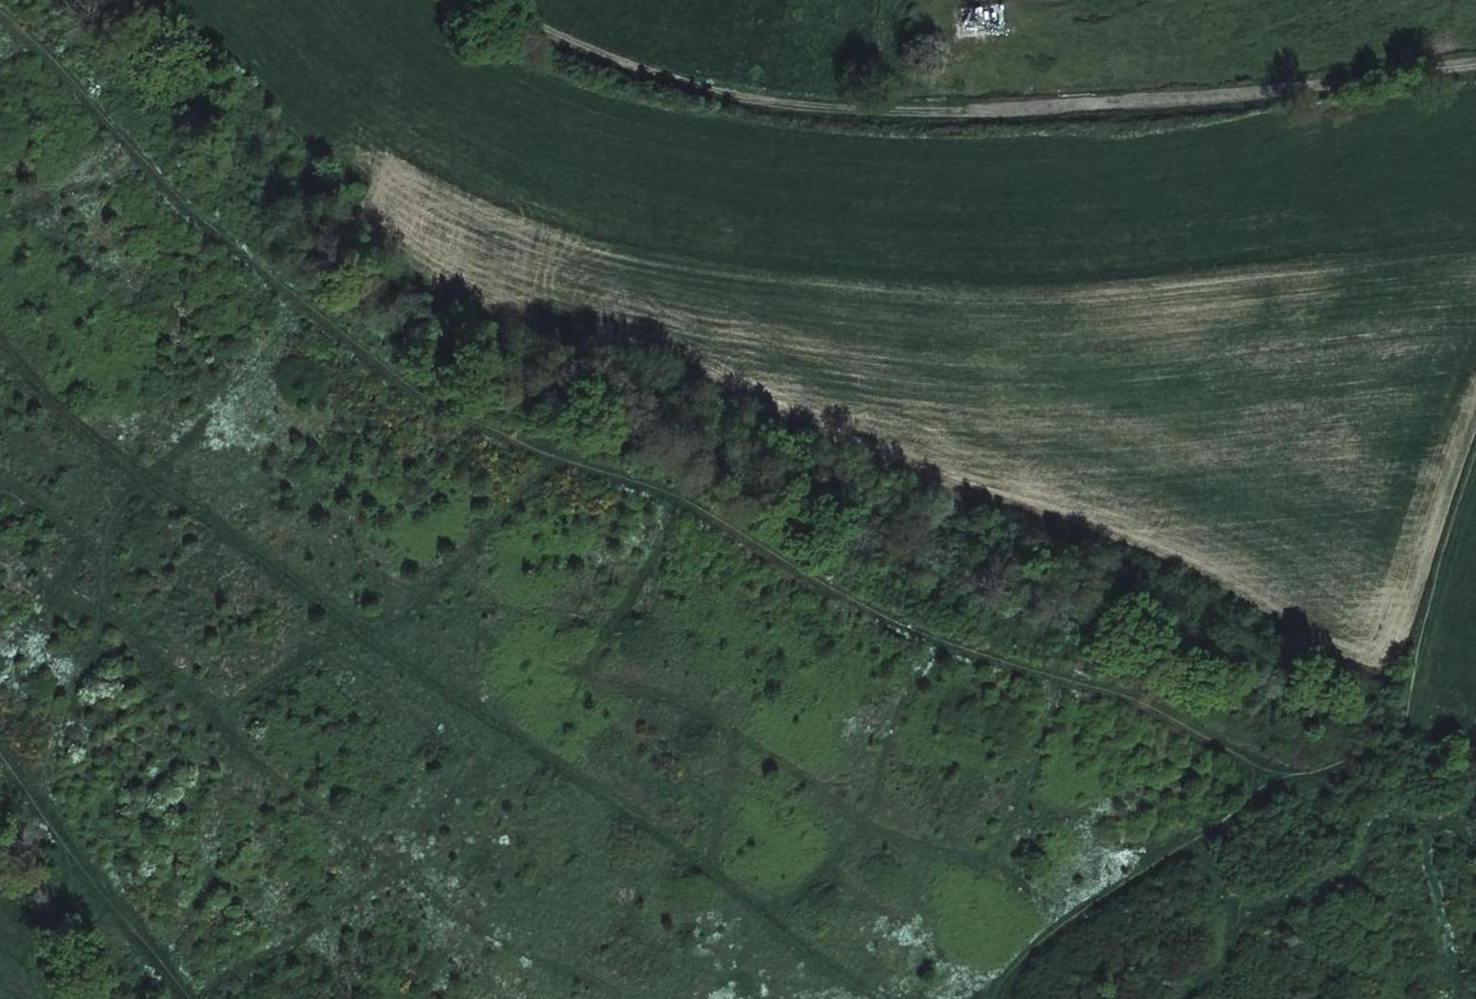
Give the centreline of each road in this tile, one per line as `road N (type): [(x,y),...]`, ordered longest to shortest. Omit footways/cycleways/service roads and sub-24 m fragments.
road 1 (track): [(0,15),(147,166),(331,326),(446,408),(712,517),(906,634),(1125,697),(1192,726),(1269,784)]
road 2 (track): [(0,339),(61,404),(350,623),(574,774),(837,969),(904,998)]
road 3 (track): [(1475,63),(1226,96),(867,111),(760,101),(652,74),(557,35),(510,0)]
road 4 (track): [(986,998),(1067,919),(1150,873),(1269,784),(1340,771),(1394,741),(1475,455)]
road 5 (track): [(0,739),(197,998)]

